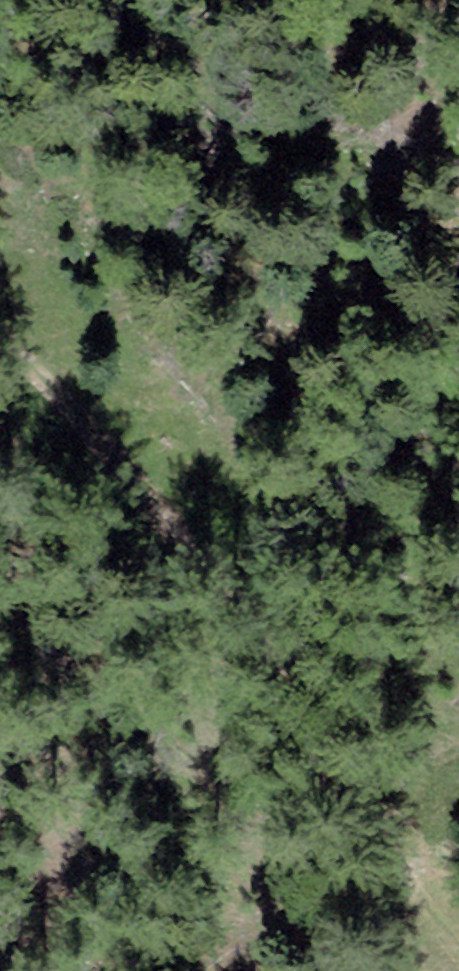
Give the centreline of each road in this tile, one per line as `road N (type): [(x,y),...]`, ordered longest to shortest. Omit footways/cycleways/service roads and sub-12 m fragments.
road 1 (track): [(327,833),(0,358)]
road 2 (track): [(394,281),(97,247),(0,219)]
road 3 (track): [(327,833),(456,970)]

